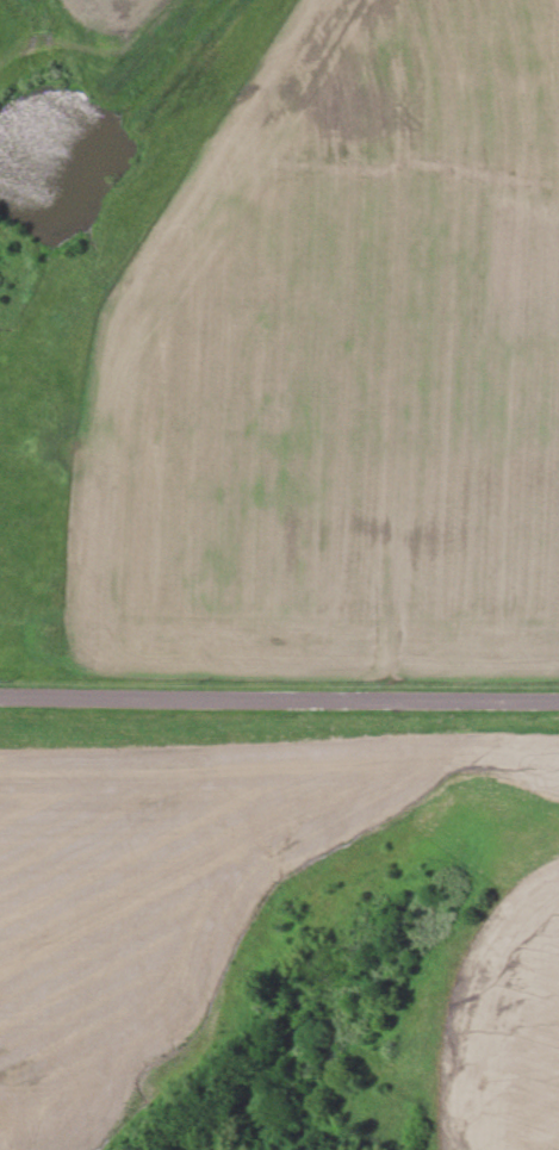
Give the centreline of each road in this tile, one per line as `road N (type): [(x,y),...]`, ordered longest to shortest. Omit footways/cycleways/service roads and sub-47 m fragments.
road 1 (residential): [(558,702),(0,699)]

